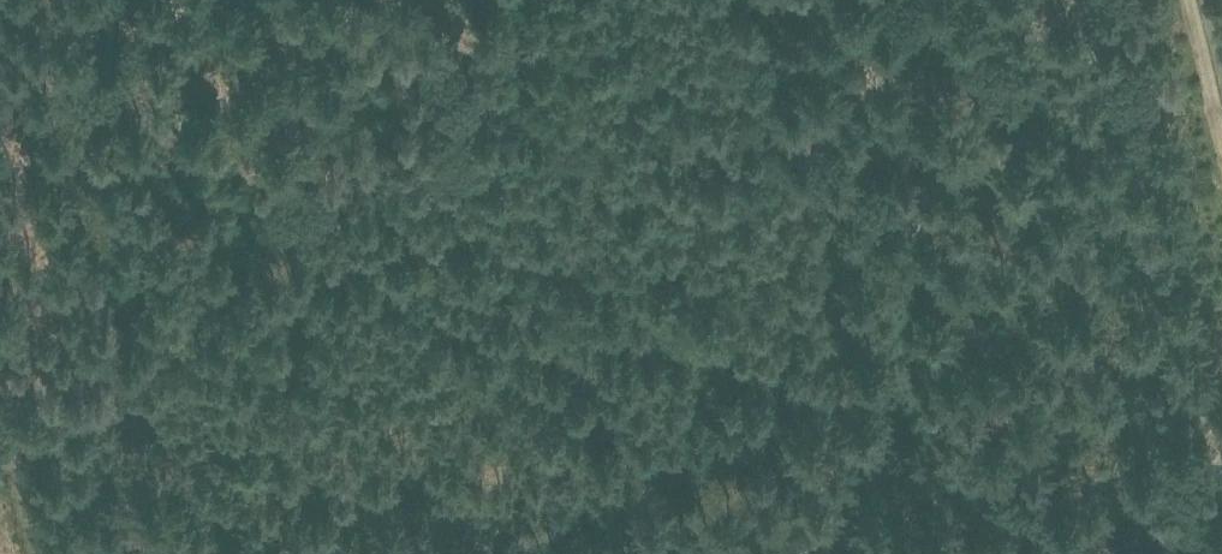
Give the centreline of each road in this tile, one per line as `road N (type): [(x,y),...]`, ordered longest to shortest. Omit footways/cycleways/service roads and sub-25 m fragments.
road 1 (track): [(1221,147),(1185,0)]

